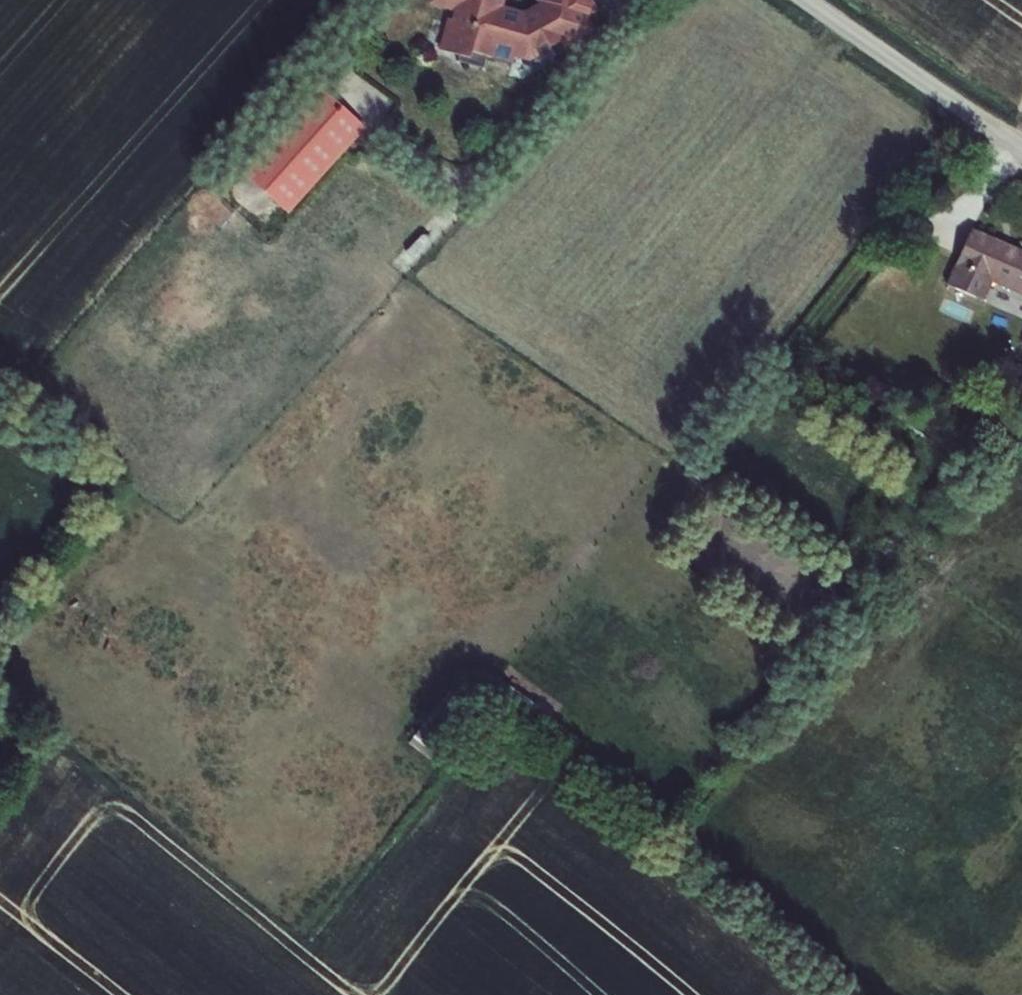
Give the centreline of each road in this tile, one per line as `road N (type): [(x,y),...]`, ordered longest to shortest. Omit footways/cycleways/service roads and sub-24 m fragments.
road 1 (unclassified): [(1021,134),(829,0)]

